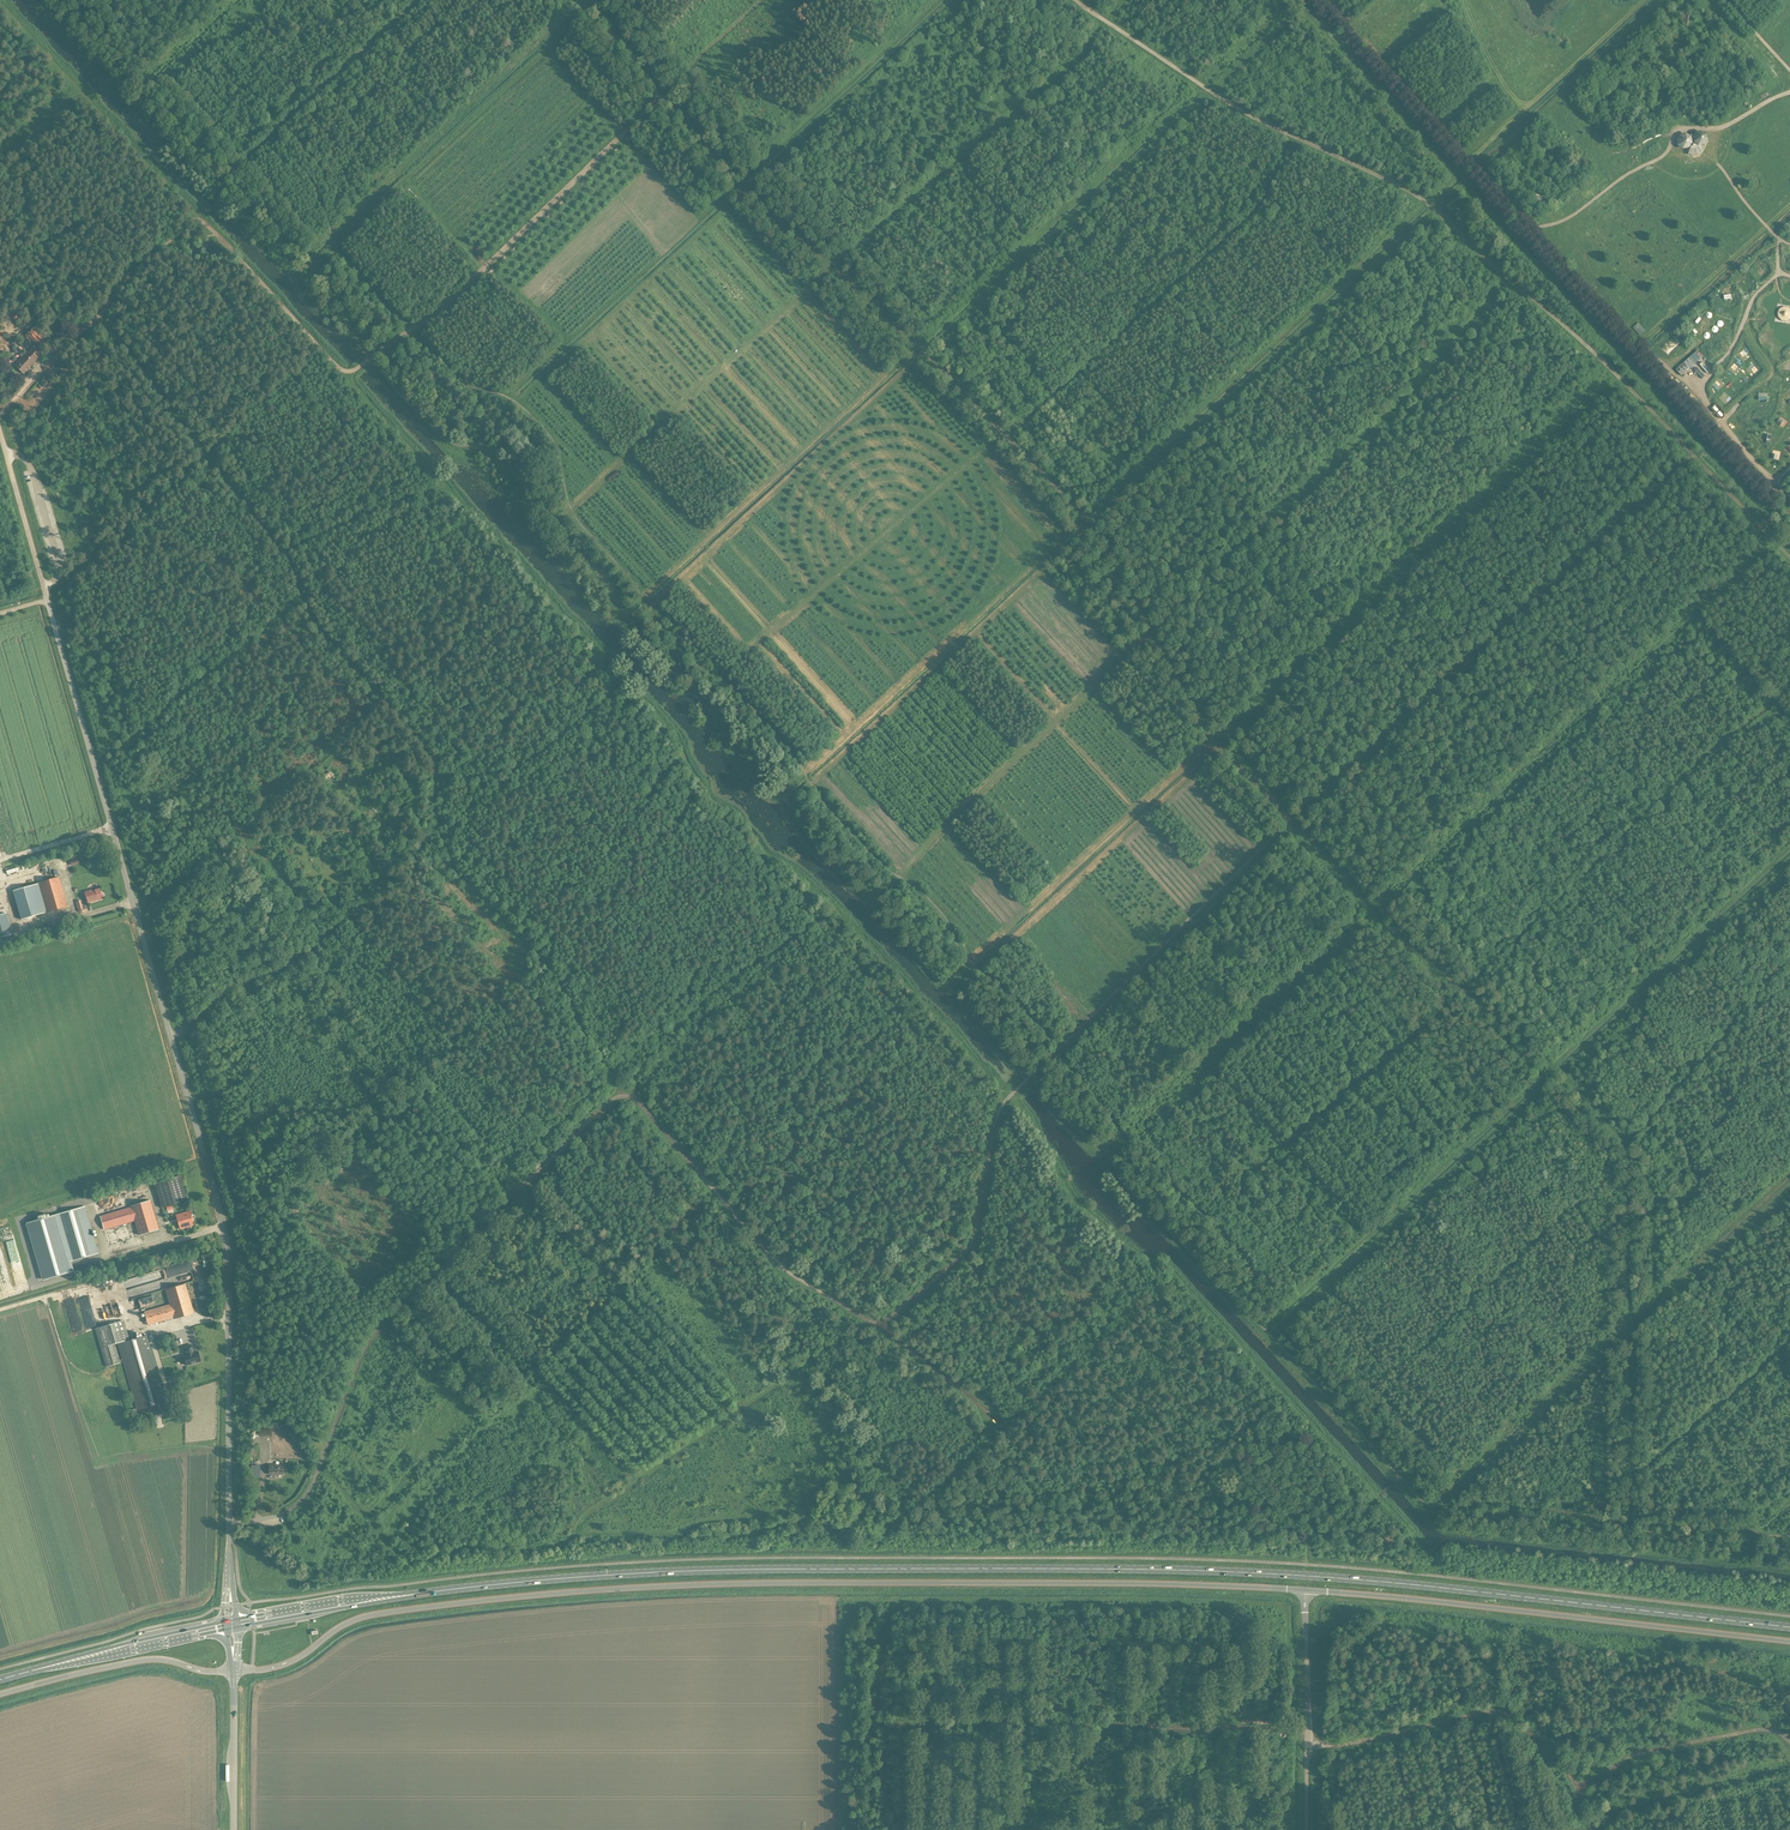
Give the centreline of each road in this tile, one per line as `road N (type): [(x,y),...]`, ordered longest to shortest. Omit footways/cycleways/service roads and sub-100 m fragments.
road 1 (primary): [(1789,1628),(1374,1581),(1032,1568),(564,1578),(236,1624)]
road 2 (track): [(39,0),(120,86),(198,138),(328,286),(368,360),(418,413),(447,440),(490,454),(526,490),(595,568),(643,638),(721,708),(758,785),(785,801),(812,843),(1029,1078)]
road 3 (unclassified): [(229,1565),(221,1219),(0,433)]
road 4 (unclassified): [(233,1672),(287,1663),(339,1627),(374,1614),(583,1591),(784,1583),(1305,1590)]
road 5 (track): [(287,1511),(311,1487),(372,1337),(619,1093),(635,1099),(779,1265),(889,1333),(994,1417)]
road 6 (track): [(571,509),(832,268),(1082,59),(1104,19)]
road 7 (track): [(1290,820),(1380,919),(1464,991),(1696,764),(1789,688)]
road 8 (track): [(262,283),(339,368),(355,370),(465,289),(765,0)]
road 9 (track): [(1789,559),(1605,365),(1425,201),(1287,133)]
road 10 (track): [(1464,991),(1564,1074),(1629,1144),(1630,1523)]
road 11 (track): [(1006,434),(750,195),(589,0)]
road 12 (track): [(1290,820),(1694,455)]
road 13 (track): [(284,552),(320,629),(426,746),(434,772),(519,764),(626,682)]
road 14 (unclassified): [(1305,1590),(1789,1642)]
road 15 (track): [(1006,434),(1258,209),(1287,133)]
road 16 (track): [(1006,434),(1096,530),(1220,746)]
road 17 (track): [(434,772),(437,821),(456,869),(557,980),(619,1093)]
road 18 (track): [(1023,1083),(1290,820)]
road 19 (track): [(871,1322),(589,1512),(572,1538)]
road 20 (track): [(1341,1412),(1429,1346),(1579,1204),(1631,1196)]
road 21 (track): [(347,371),(443,482),(284,552)]
road 22 (track): [(1378,1496),(1164,1264)]
road 23 (track): [(200,220),(0,2)]
road 24 (track): [(609,1073),(634,1074),(717,990),(836,909)]
road 25 (track): [(880,1327),(970,1245),(996,1120),(1010,1096)]
road 26 (track): [(443,482),(626,682)]
road 27 (track): [(94,764),(302,596)]
road 28 (track): [(1287,133),(1076,0)]
road 29 (track): [(1789,956),(1629,1144)]
road 30 (track): [(372,906),(170,1036)]
road 31 (unclassified): [(1307,1829),(1305,1590)]
road 32 (unclassified): [(0,1694),(148,1659),(233,1672)]
road 33 (primary): [(227,1625),(0,1680)]
road 34 (track): [(1001,1423),(1174,1275)]
road 35 (track): [(47,363),(139,264),(200,220)]
road 36 (track): [(1632,1477),(1789,1337)]
road 37 (track): [(1630,170),(1666,153),(1672,131),(1735,121),(1789,92)]
road 38 (track): [(823,897),(765,851),(741,819),(709,799),(690,769)]
road 39 (track): [(331,778),(352,801),(318,863),(367,890),(372,906)]
road 40 (track): [(530,1356),(639,1478)]
road 41 (unclassified): [(233,1829),(233,1672)]
road 42 (track): [(994,1080),(902,979)]
road 43 (track): [(1630,170),(1567,220),(1527,228)]

